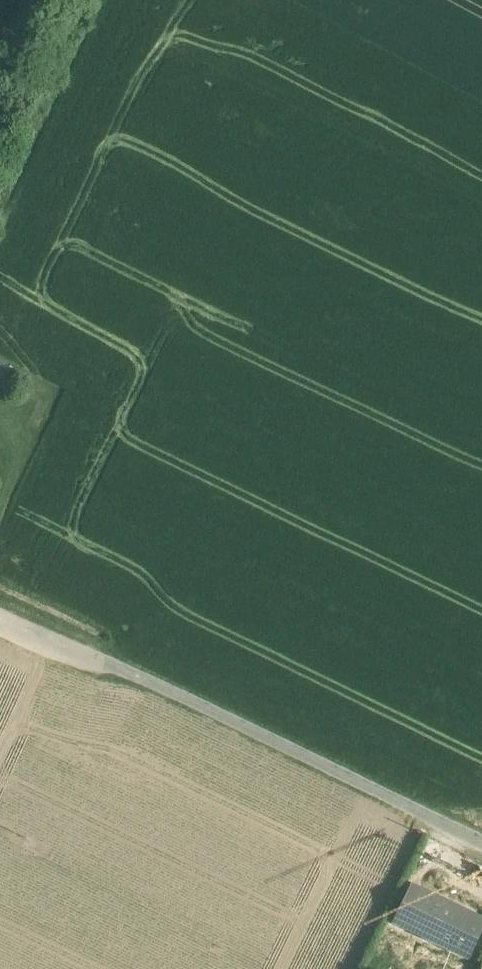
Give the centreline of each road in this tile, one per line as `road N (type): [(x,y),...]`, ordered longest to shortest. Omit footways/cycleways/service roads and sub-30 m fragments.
road 1 (unclassified): [(0,611),(481,838)]

